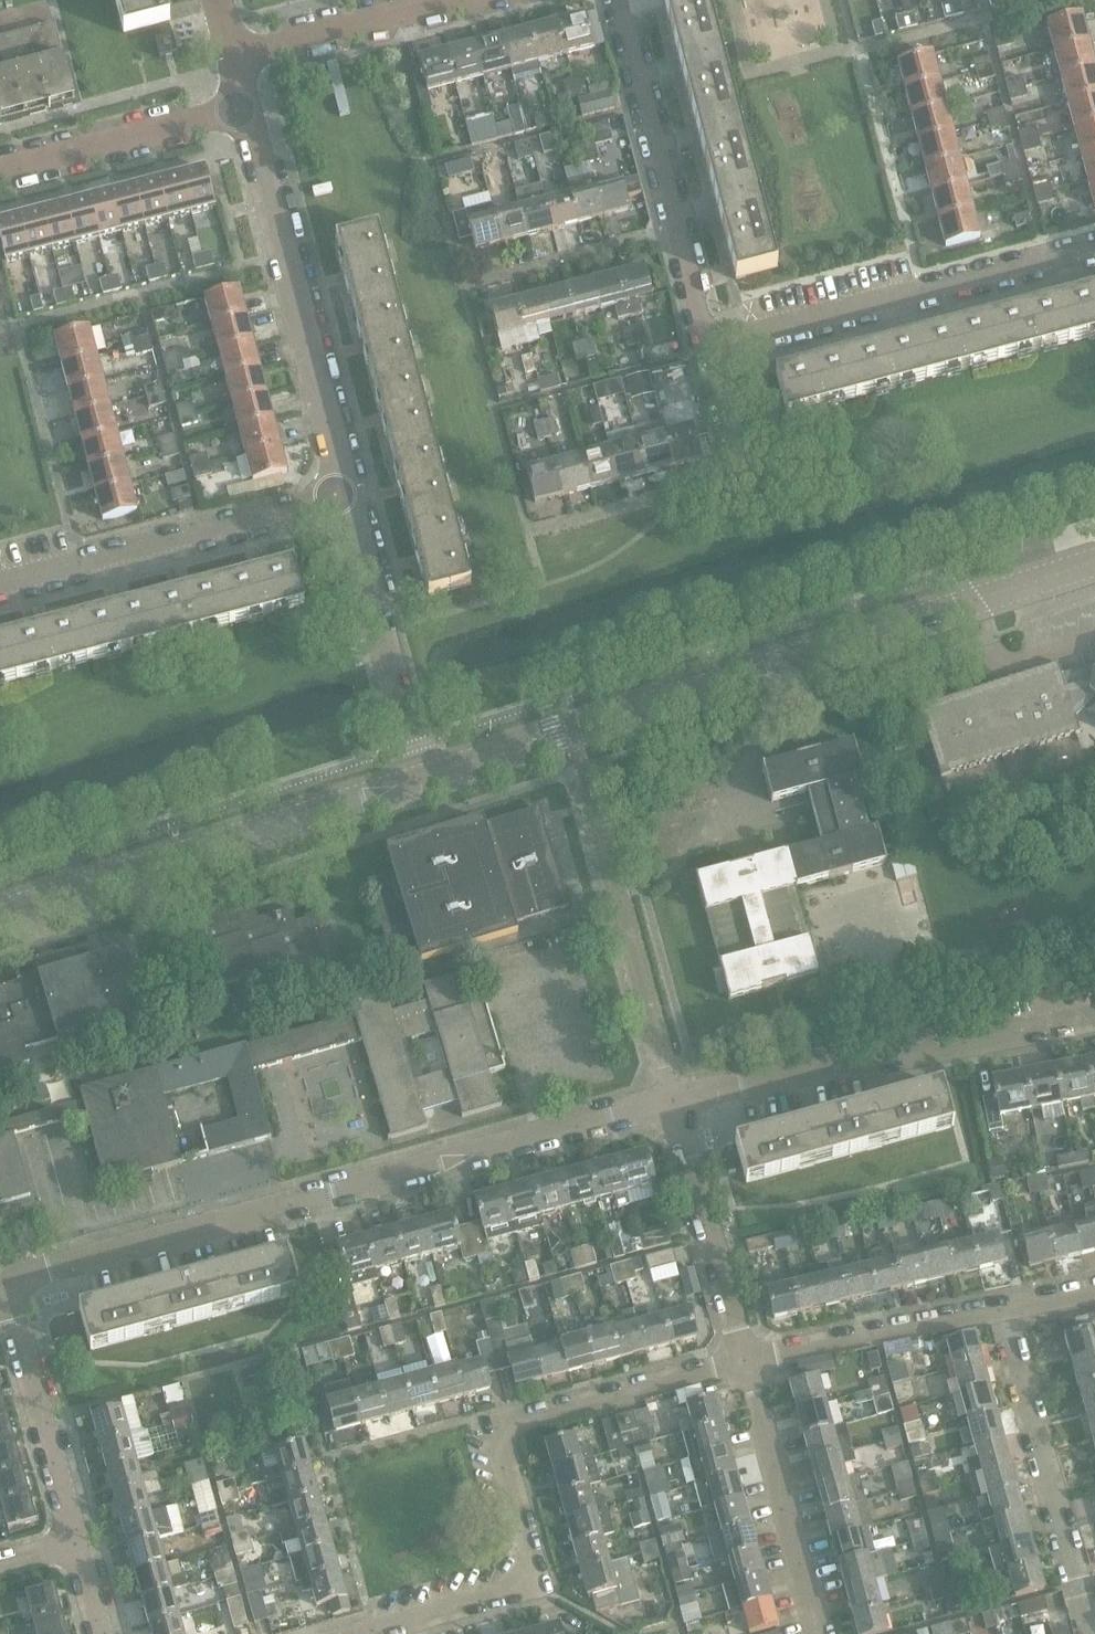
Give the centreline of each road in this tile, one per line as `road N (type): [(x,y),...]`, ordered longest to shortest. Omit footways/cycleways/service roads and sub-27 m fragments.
road 1 (residential): [(4,1280),(674,1101)]
road 2 (residential): [(329,1633),(526,1576),(499,1425),(744,1361)]
road 3 (tertiary): [(573,732),(1094,565)]
road 4 (tertiary): [(0,914),(431,777)]
road 5 (residential): [(674,1101),(1094,1021)]
road 6 (residential): [(347,491),(248,106)]
road 7 (residential): [(715,351),(1094,246)]
road 8 (residential): [(674,1101),(573,732)]
road 9 (residential): [(715,351),(618,0)]
road 10 (residential): [(0,583),(347,491)]
road 11 (residential): [(1093,1633),(1002,1299)]
road 12 (residential): [(819,1633),(744,1361)]
road 13 (residential): [(75,1542),(4,1280)]
road 14 (residential): [(744,1361),(674,1101)]
road 15 (residential): [(744,1361),(1002,1299)]
road 16 (residential): [(421,745),(347,491)]
road 17 (residential): [(0,169),(248,106)]
road 18 (residential): [(235,55),(441,0)]
road 19 (tertiary): [(431,777),(573,732)]
road 20 (residential): [(749,472),(715,351)]

